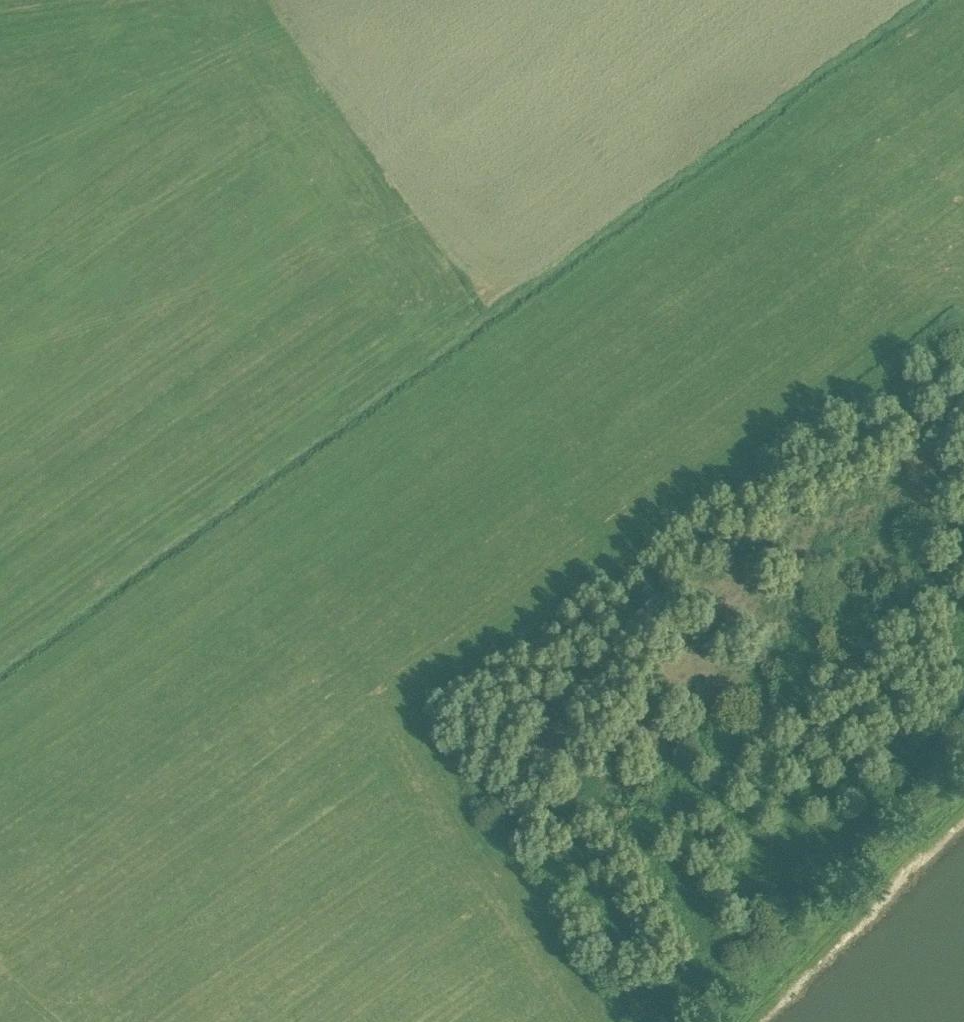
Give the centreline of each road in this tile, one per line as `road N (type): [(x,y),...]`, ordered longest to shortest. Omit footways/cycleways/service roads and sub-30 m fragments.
road 1 (track): [(136,921),(0,879)]

